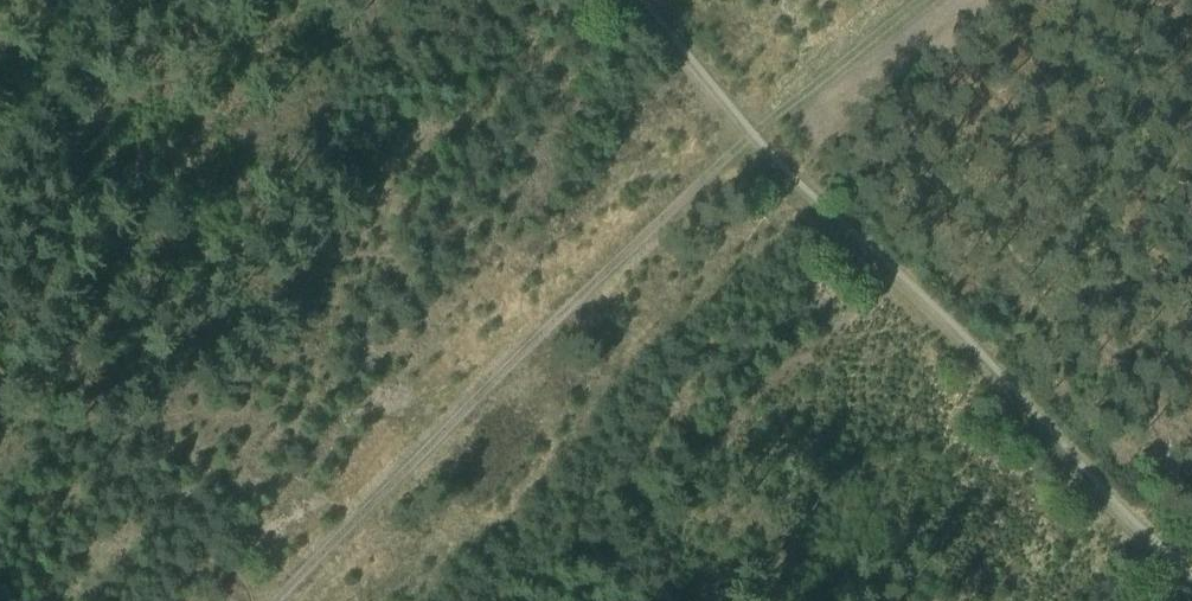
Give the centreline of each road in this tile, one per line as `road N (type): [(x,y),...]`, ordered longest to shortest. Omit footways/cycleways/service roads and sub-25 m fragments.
road 1 (track): [(273,600),(750,133)]
road 2 (track): [(265,600),(0,378)]
road 3 (track): [(930,0),(750,133)]

